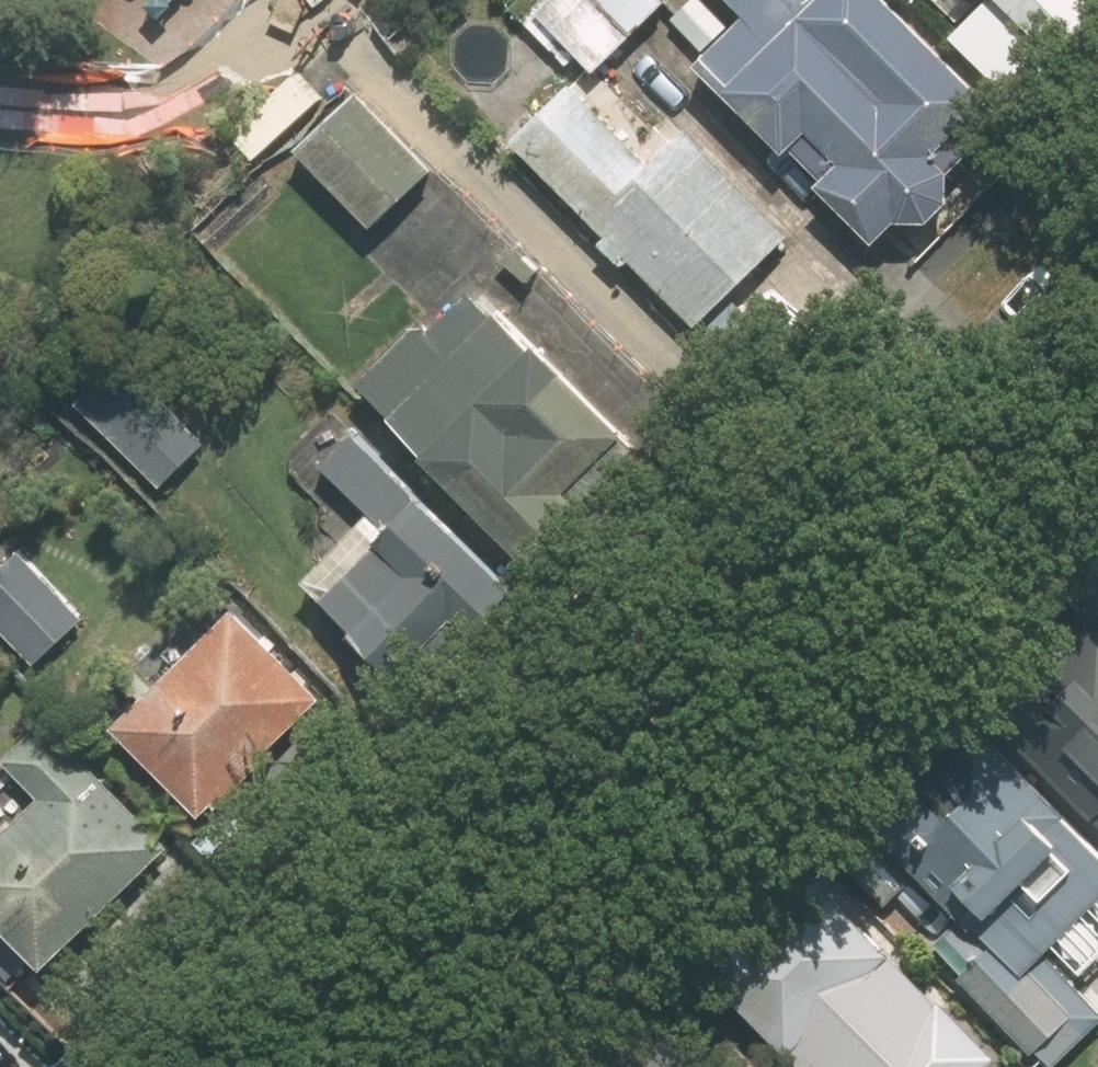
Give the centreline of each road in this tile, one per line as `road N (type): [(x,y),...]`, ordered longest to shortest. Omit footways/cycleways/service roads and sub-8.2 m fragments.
road 1 (residential): [(317,1066),(1097,304)]

